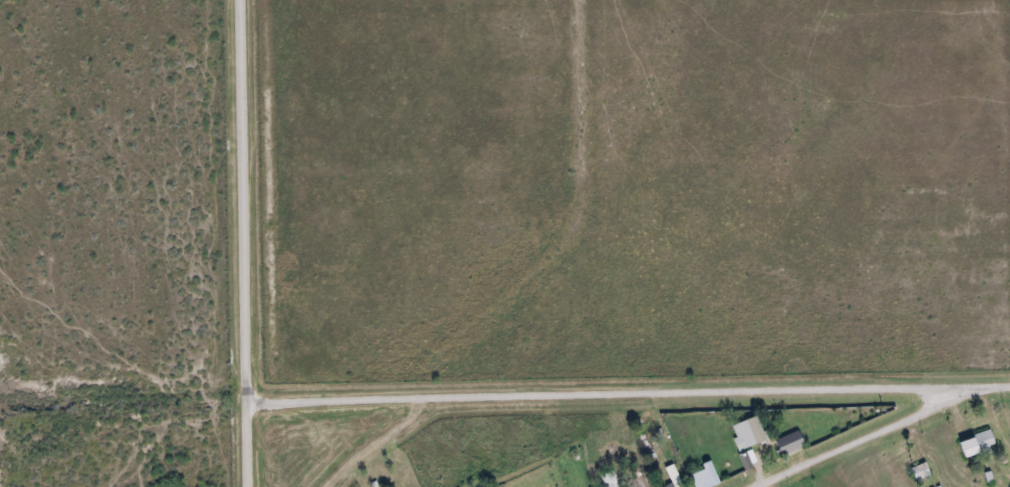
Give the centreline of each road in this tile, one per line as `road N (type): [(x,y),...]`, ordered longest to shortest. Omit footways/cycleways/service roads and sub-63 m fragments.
road 1 (residential): [(1009,387),(246,405)]
road 2 (residential): [(246,486),(241,0)]
road 3 (residential): [(758,486),(933,411),(954,389)]

